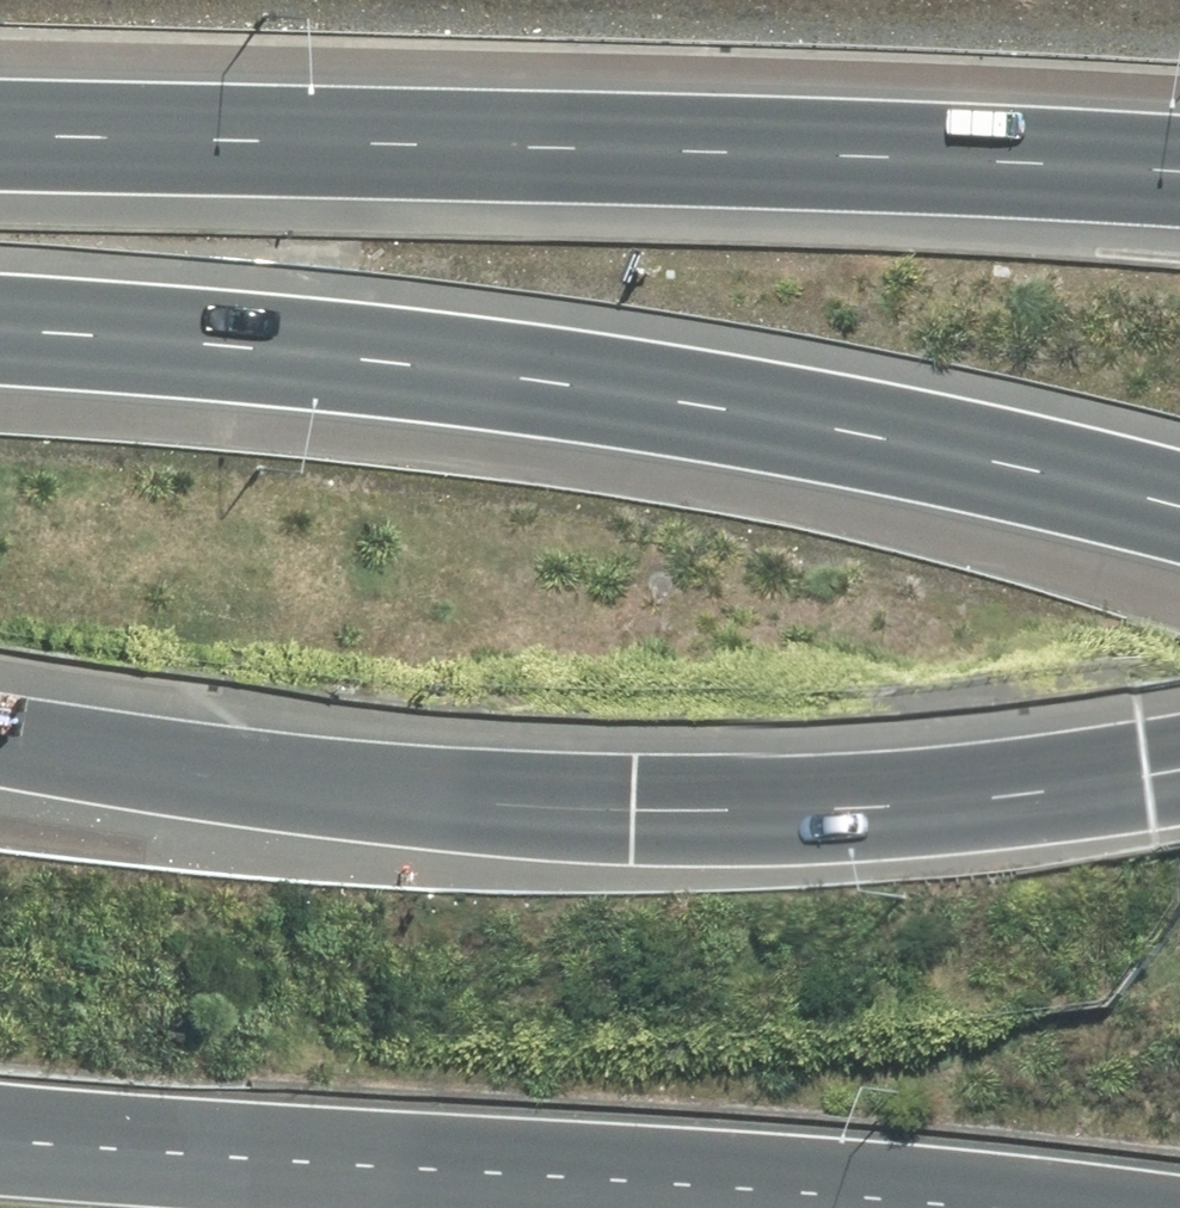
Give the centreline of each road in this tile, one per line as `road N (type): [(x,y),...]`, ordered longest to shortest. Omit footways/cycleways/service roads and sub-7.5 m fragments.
road 1 (motorway): [(1179,509),(728,409),(375,361),(0,327)]
road 2 (motorway): [(1179,778),(923,806),(631,817),(323,789),(0,742)]
road 3 (motorway): [(1179,1200),(1096,1187),(0,1106)]
road 4 (motorway): [(0,134),(531,146),(1179,174)]

